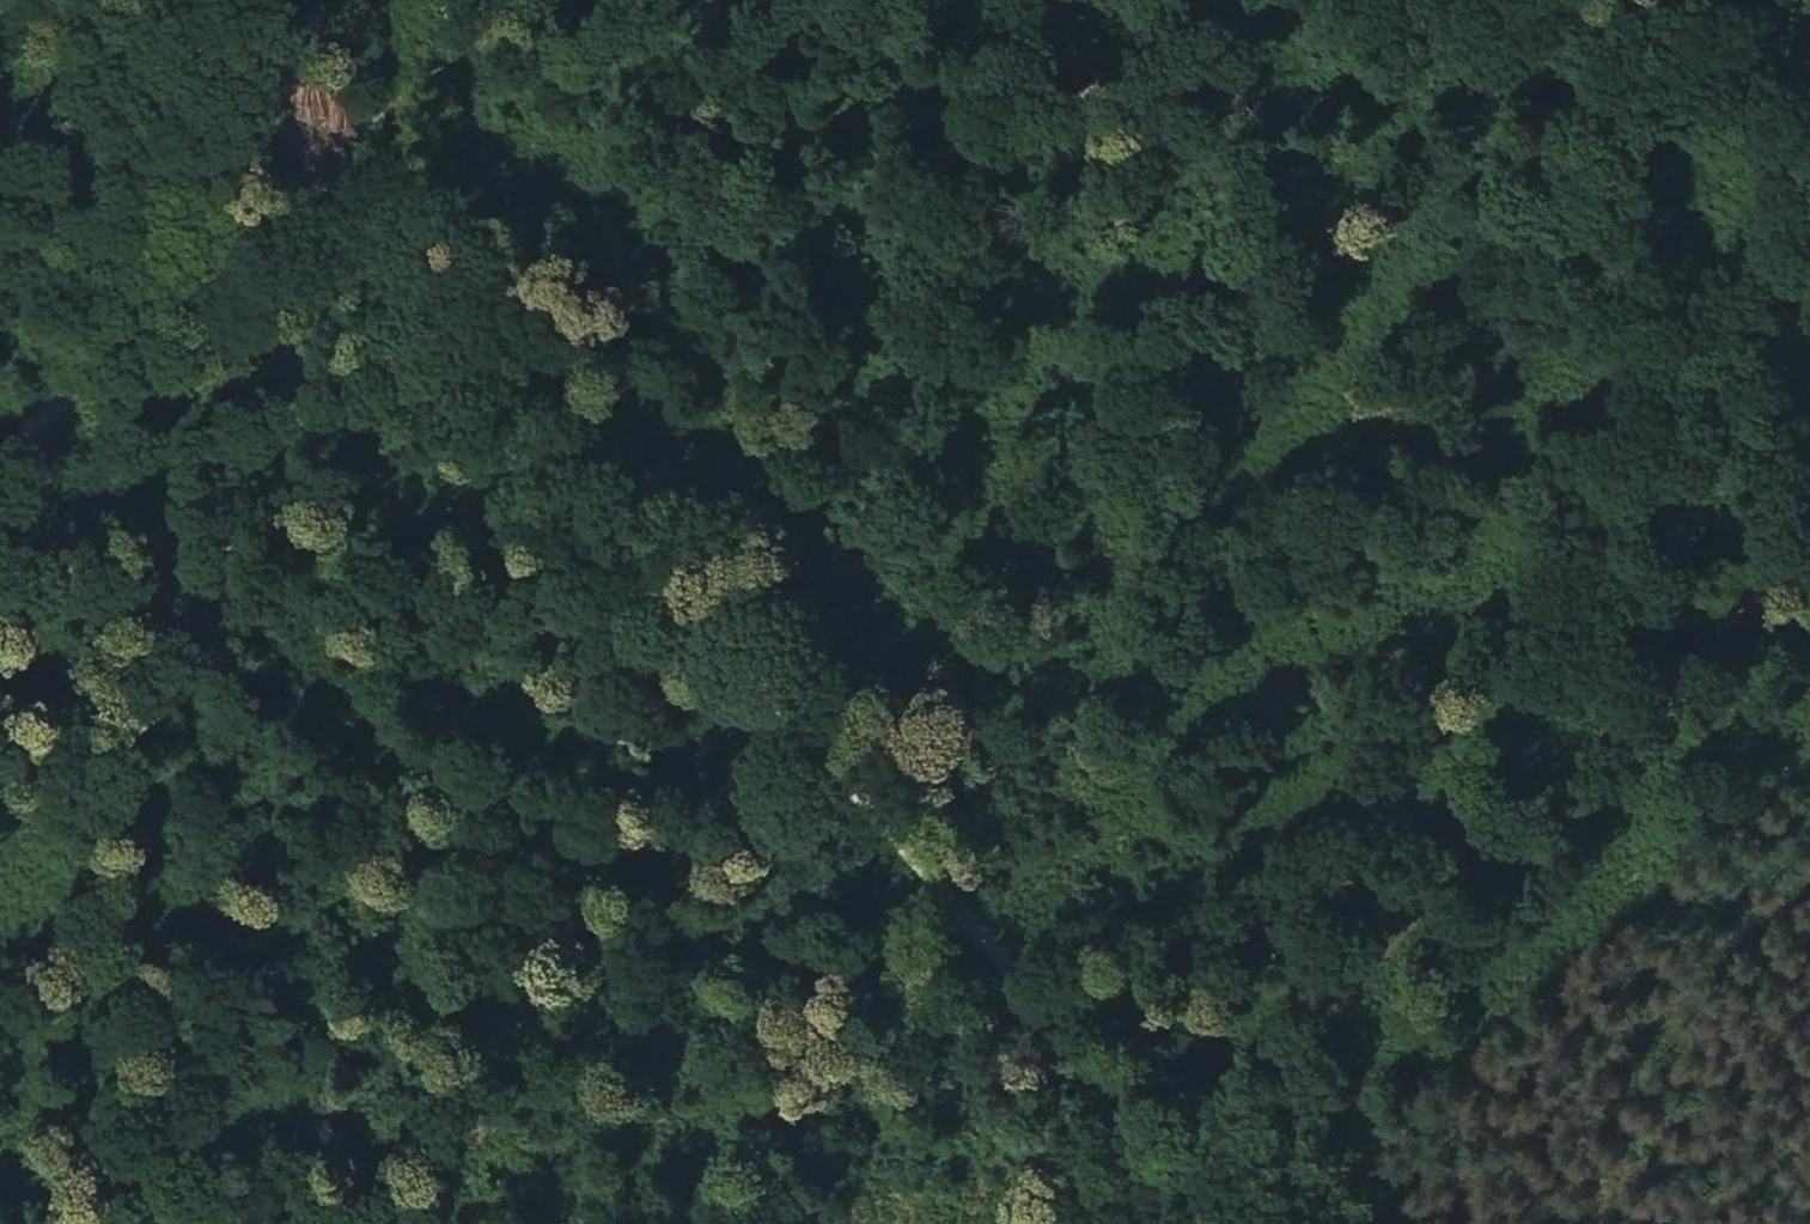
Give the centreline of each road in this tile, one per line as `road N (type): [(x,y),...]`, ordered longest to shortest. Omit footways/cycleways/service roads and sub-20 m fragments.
road 1 (unclassified): [(1223,1223),(182,0)]
road 2 (track): [(0,453),(521,0)]

